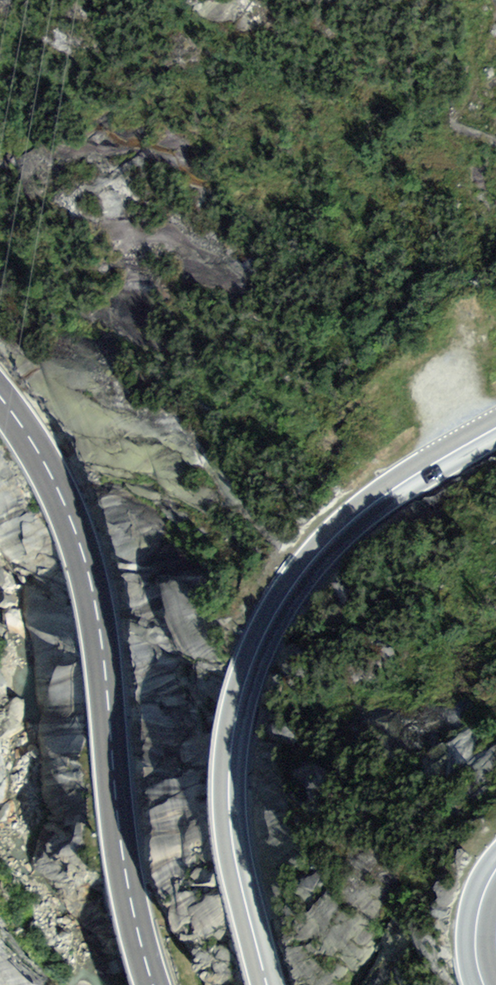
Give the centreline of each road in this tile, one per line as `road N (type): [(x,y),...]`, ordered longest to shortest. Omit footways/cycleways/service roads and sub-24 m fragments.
road 1 (primary): [(268,984),(230,811),(233,740),(248,673),(283,602),(332,538),(367,507),(495,428)]
road 2 (primary): [(0,396),(64,501),(92,587),(124,864),(153,984)]
road 3 (primary): [(495,870),(475,931),(483,984)]

